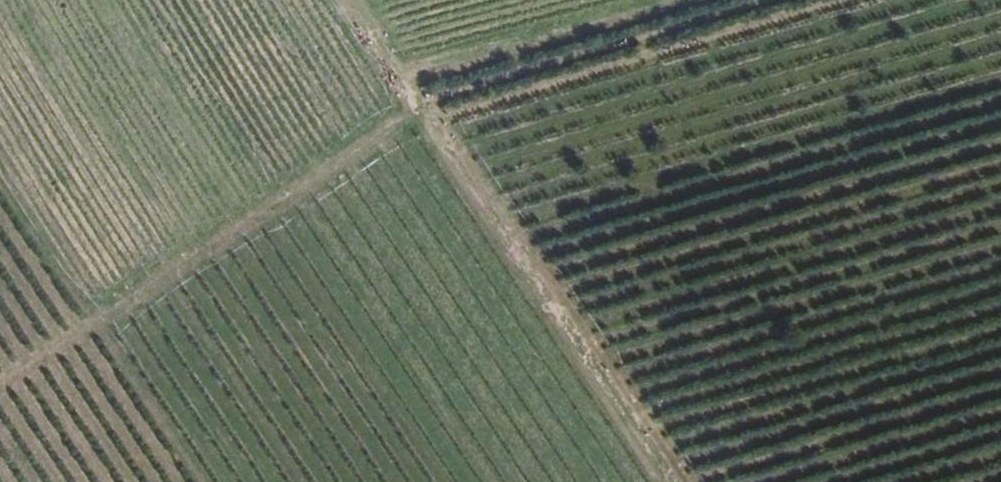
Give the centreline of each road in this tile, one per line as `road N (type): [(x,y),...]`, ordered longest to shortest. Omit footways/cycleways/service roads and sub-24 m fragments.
road 1 (track): [(351,0),(678,481)]
road 2 (track): [(425,108),(0,387)]
road 3 (track): [(0,180),(96,324)]

